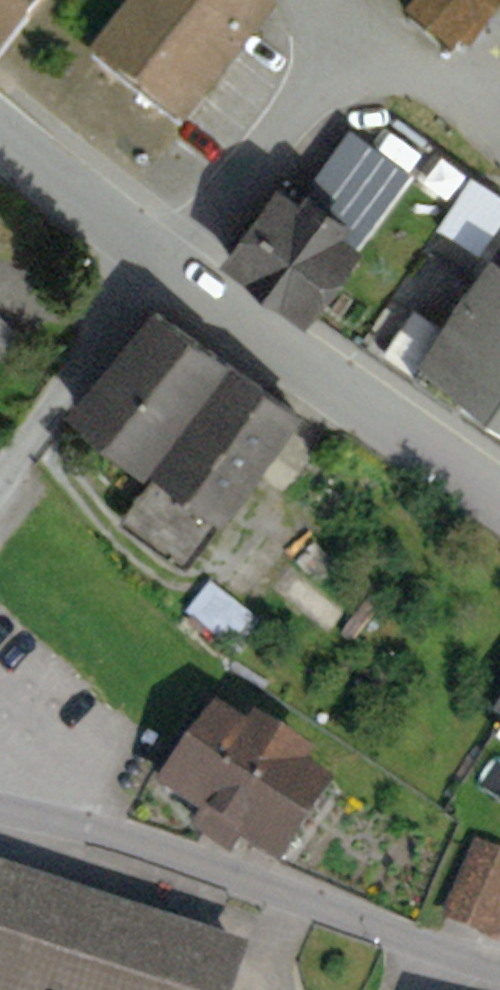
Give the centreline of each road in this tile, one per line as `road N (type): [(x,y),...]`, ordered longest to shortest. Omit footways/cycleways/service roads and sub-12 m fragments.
road 1 (residential): [(0,787),(417,942),(499,964)]
road 2 (tertiary): [(159,258),(499,517)]
road 3 (unclassified): [(383,30),(217,218),(159,258)]
road 4 (residential): [(159,258),(0,467)]
road 5 (tertiary): [(0,131),(159,258)]
road 6 (unclassified): [(383,30),(499,124)]

